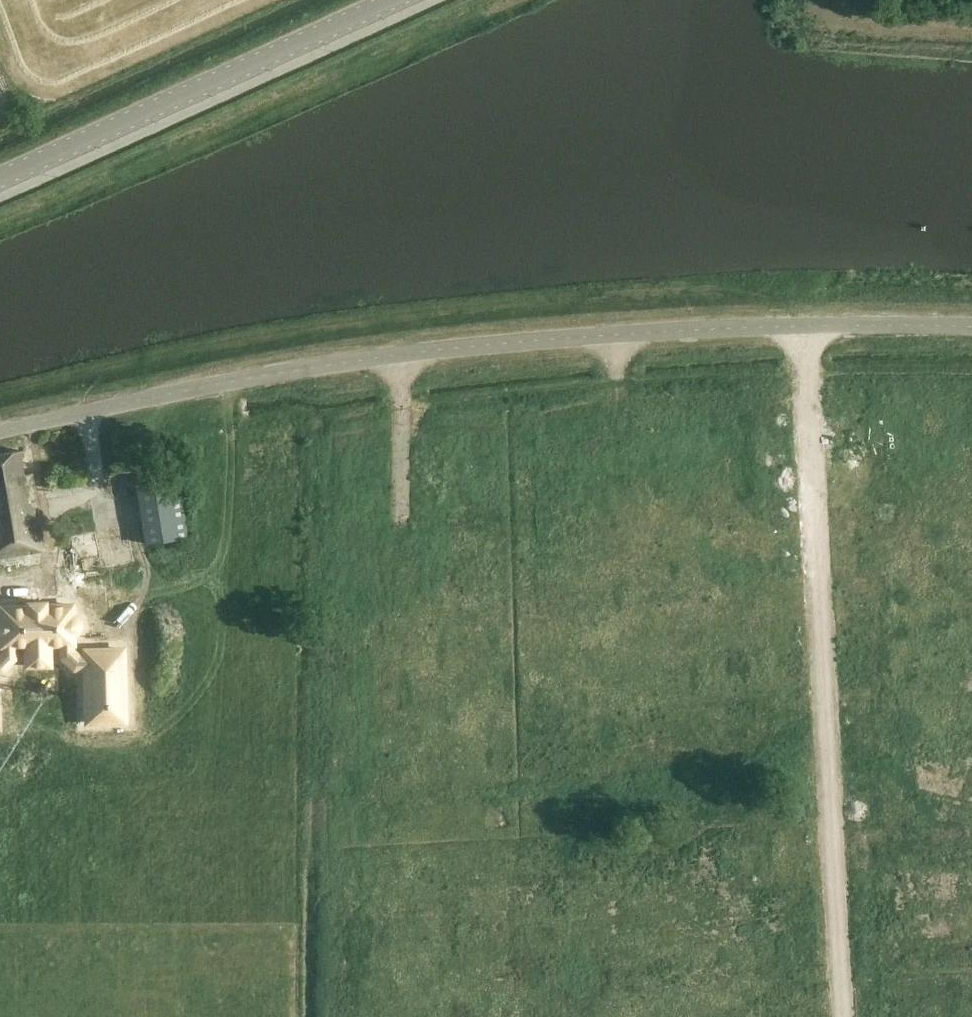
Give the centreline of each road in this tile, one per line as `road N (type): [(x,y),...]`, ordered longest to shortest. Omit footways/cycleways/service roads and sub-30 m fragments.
road 1 (unclassified): [(0,432),(195,387),(395,355),(800,324)]
road 2 (residential): [(800,324),(839,1016)]
road 3 (tertiary): [(0,180),(393,0)]
road 4 (unclassified): [(800,324),(971,327)]

